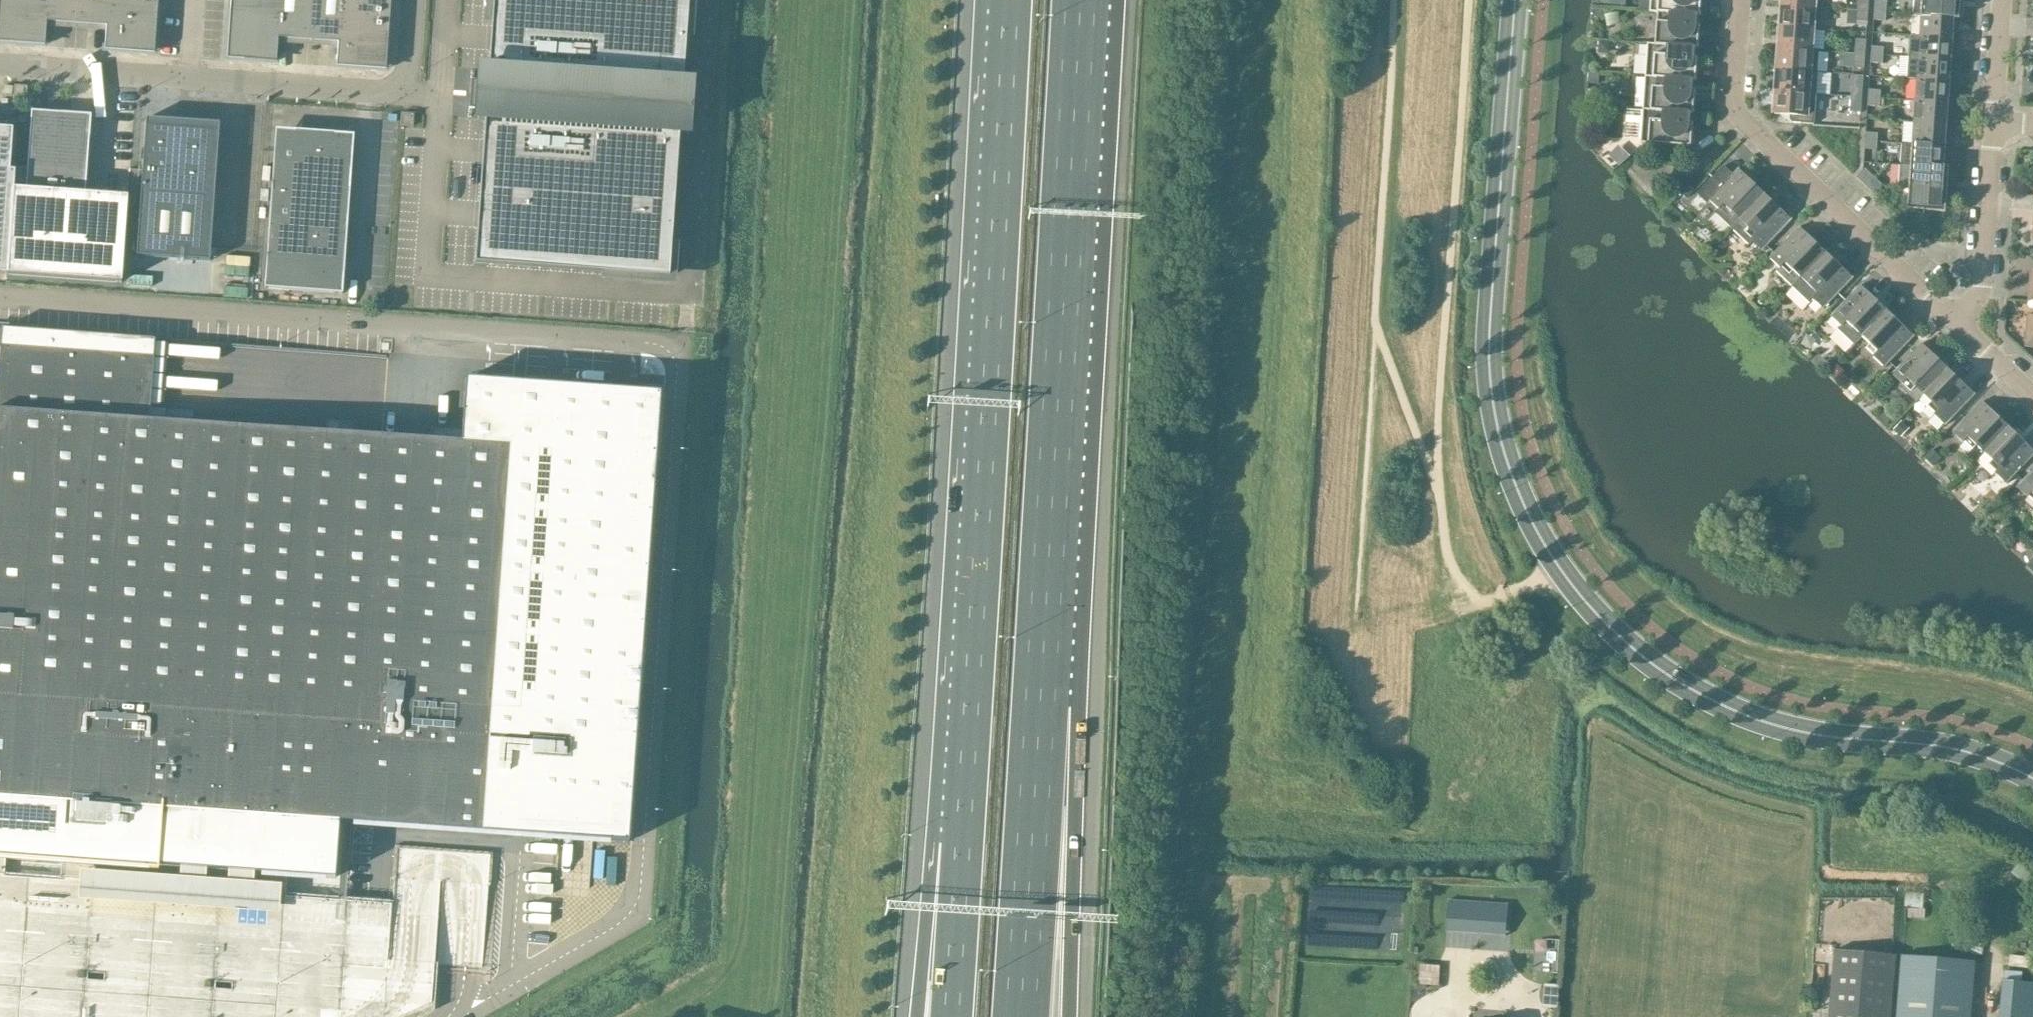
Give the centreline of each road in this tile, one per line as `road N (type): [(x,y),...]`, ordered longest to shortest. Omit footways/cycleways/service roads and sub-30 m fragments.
road 1 (secondary): [(2032,780),(1942,746),(1776,727),(1702,696),(1640,657),(1556,568),(1502,438),(1490,354),(1514,0)]
road 2 (motorway): [(1009,0),(961,842)]
road 3 (motorway): [(1040,704),(1084,0)]
road 4 (track): [(1556,568),(1482,604),(1450,555),(1439,472),(1472,0)]
road 5 (residential): [(1954,321),(1736,111),(1742,0)]
road 6 (unclassified): [(405,92),(0,65)]
road 7 (motorway): [(1069,1016),(1070,882),(1040,704)]
road 8 (motorway): [(1019,1016),(1040,704)]
road 9 (residential): [(1954,321),(1981,290),(1992,122)]
road 10 (motorway): [(961,842),(919,1016)]
road 11 (motorway): [(961,842),(949,1016)]
road 12 (residential): [(1992,122),(2001,0)]

